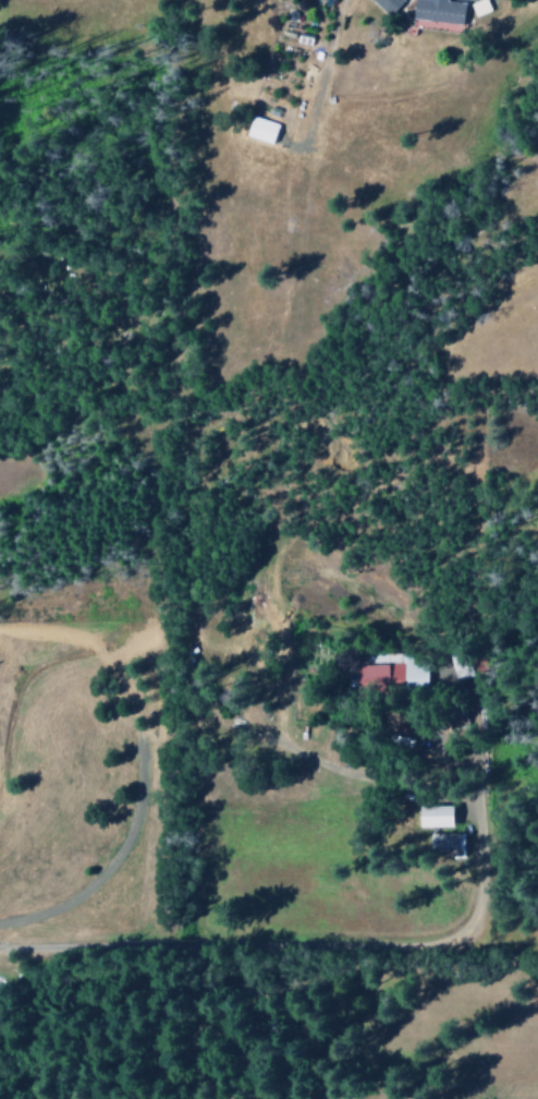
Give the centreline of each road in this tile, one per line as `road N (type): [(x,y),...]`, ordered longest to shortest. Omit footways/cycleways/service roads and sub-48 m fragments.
road 1 (residential): [(451,949),(0,950)]

